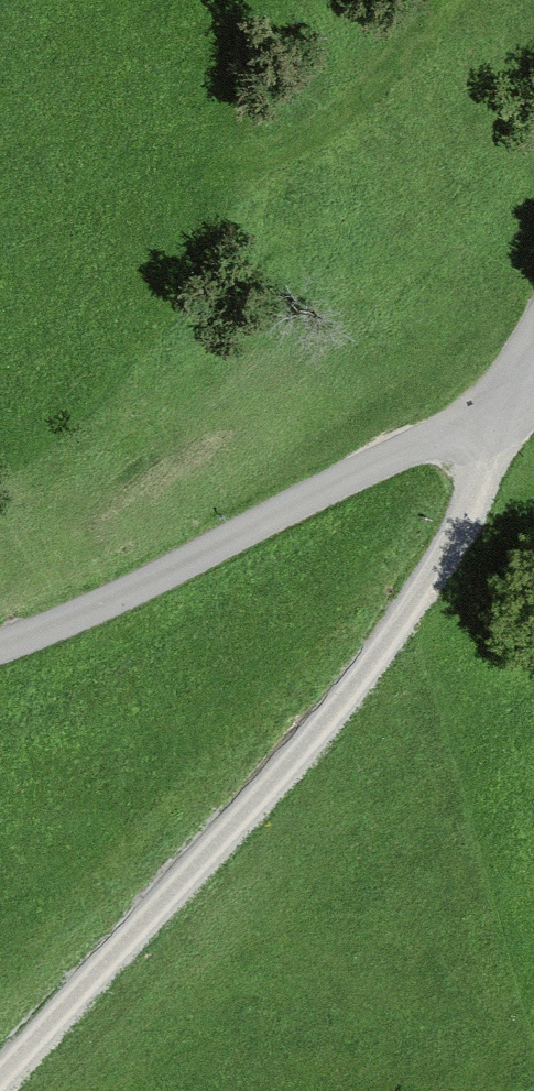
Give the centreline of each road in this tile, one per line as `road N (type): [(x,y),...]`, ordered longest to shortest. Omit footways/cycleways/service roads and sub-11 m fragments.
road 1 (track): [(506,404),(445,548),(351,689),(0,1078)]
road 2 (residential): [(506,404),(127,593),(0,646)]

